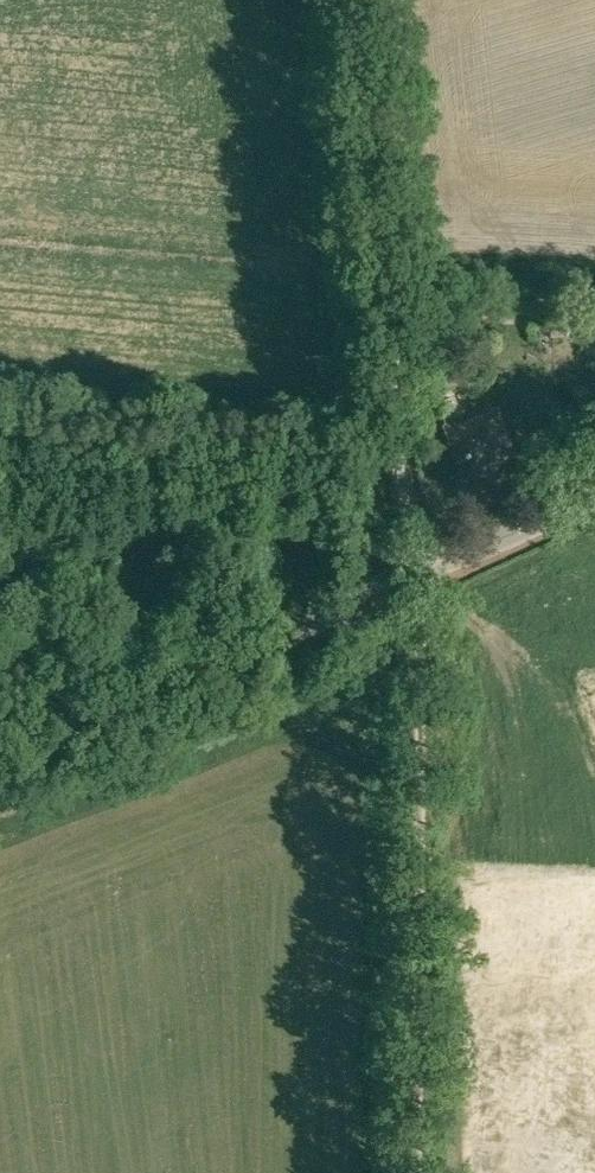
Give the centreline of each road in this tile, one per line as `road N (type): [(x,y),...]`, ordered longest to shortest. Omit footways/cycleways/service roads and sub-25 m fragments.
road 1 (track): [(425,575),(414,1172)]
road 2 (unclassified): [(352,0),(425,575)]
road 3 (unclassified): [(0,755),(425,575)]
road 4 (unclassified): [(425,575),(594,498)]

